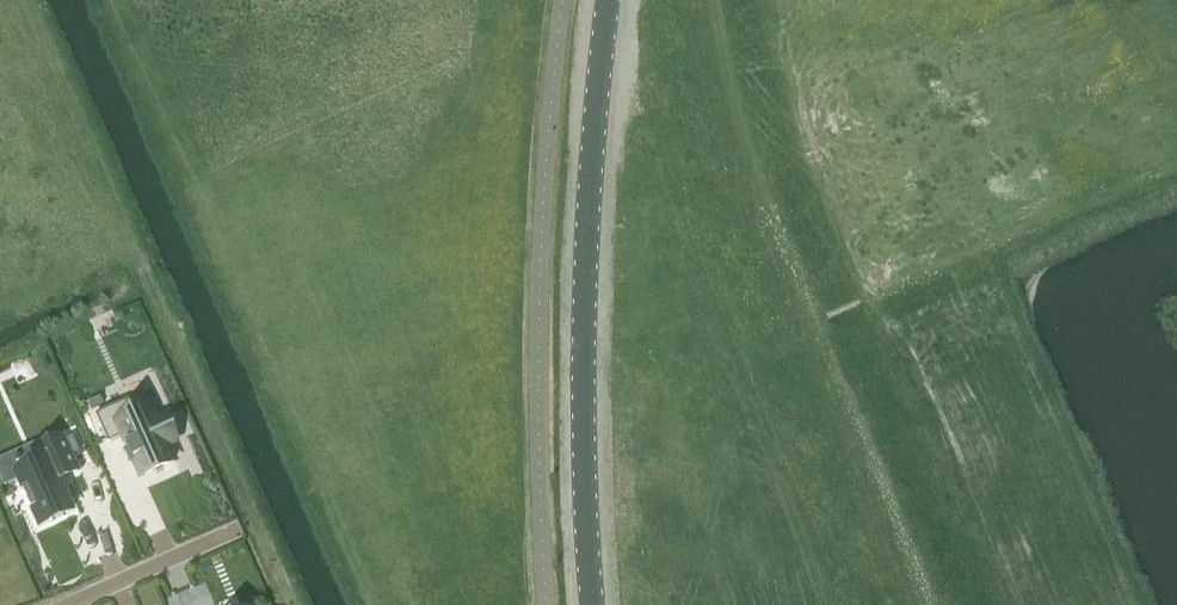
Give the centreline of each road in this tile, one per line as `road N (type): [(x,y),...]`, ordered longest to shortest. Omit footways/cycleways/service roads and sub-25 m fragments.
road 1 (unclassified): [(594,604),(583,333),(607,0)]
road 2 (residential): [(72,604),(237,530)]

